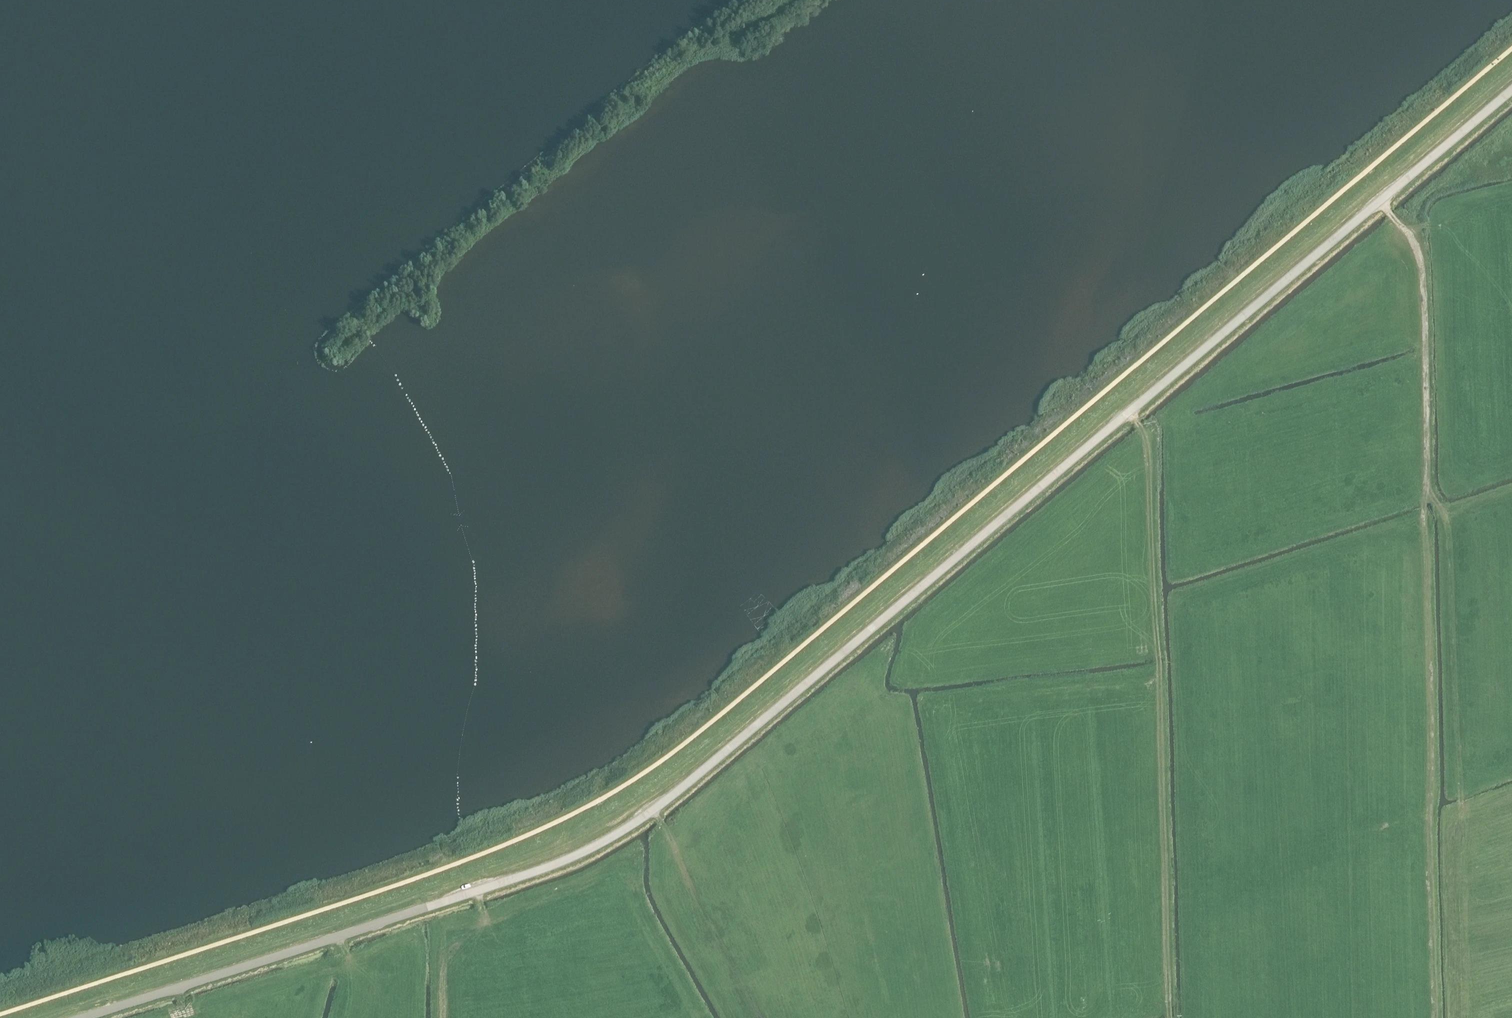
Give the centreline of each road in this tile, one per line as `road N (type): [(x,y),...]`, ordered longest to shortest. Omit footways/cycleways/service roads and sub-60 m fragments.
road 1 (unclassified): [(79,1017),(556,864),(614,835),(692,780),(1511,92)]
road 2 (track): [(1456,1017),(1450,838),(1464,815),(1445,513),(1425,483),(1434,1017)]
road 3 (track): [(1378,204),(1409,231),(1420,253),(1425,483)]

